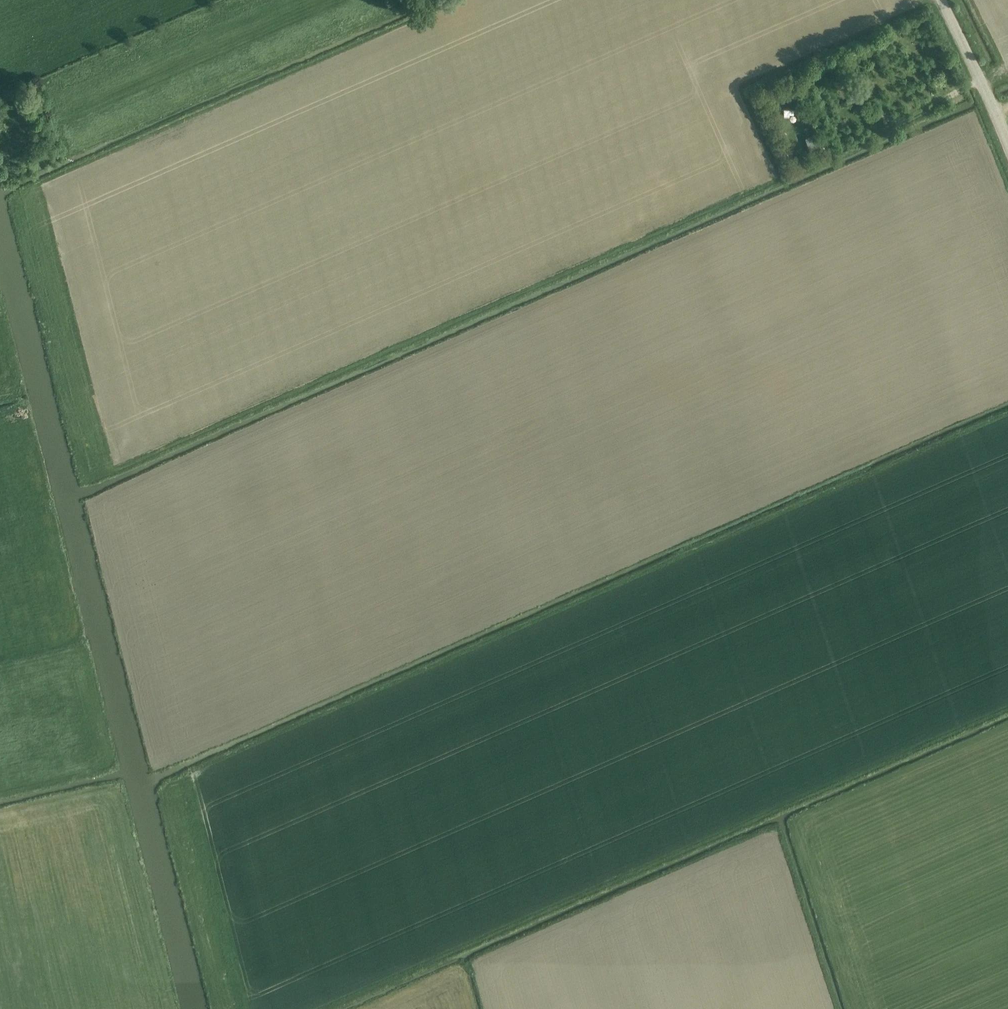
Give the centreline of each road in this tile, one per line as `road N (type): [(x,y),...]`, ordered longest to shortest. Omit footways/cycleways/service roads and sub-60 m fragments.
road 1 (tertiary): [(1007,153),(939,0)]

